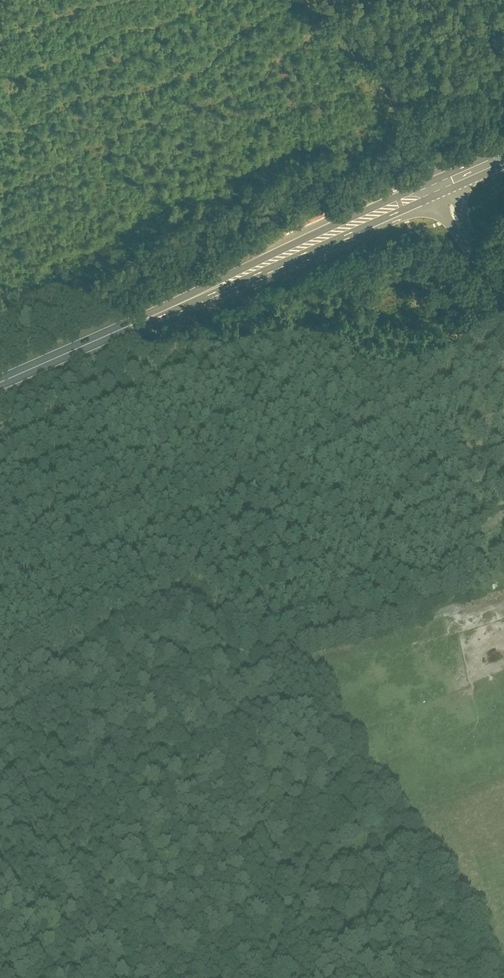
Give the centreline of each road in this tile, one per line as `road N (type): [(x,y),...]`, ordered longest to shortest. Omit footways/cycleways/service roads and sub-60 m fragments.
road 1 (primary): [(0,386),(439,190)]
road 2 (unclassified): [(439,190),(503,301)]

